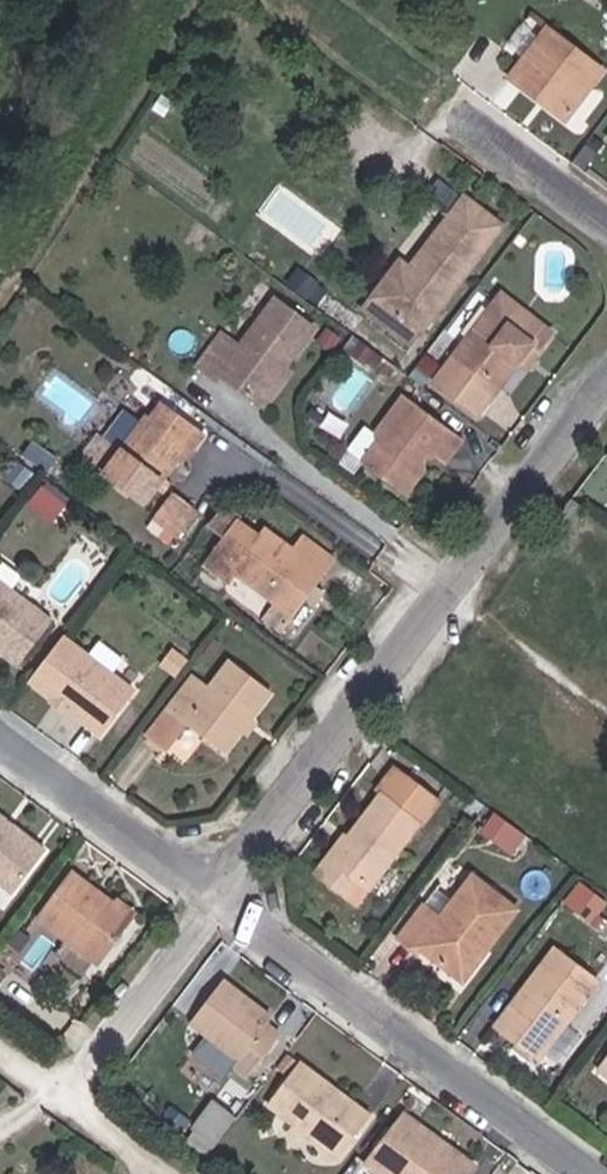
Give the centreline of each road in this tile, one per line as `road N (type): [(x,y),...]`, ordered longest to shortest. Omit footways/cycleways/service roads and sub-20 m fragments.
road 1 (residential): [(238,891),(606,406)]
road 2 (residential): [(238,891),(606,1173)]
road 3 (residential): [(0,713),(238,891)]
road 4 (residential): [(66,1116),(238,891)]
road 5 (residential): [(480,114),(606,209)]

